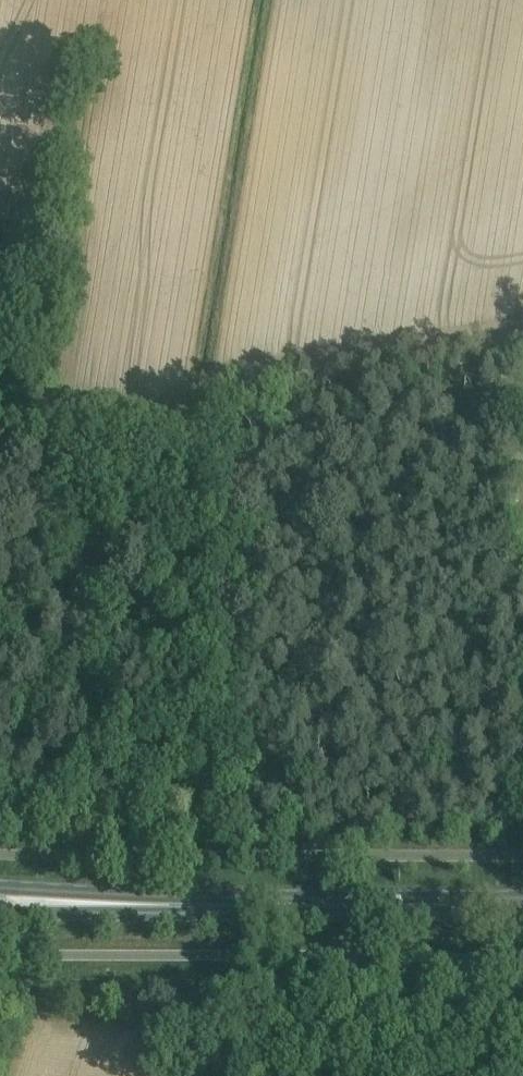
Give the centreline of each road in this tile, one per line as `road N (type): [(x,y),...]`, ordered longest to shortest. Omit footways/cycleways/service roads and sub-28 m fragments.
road 1 (primary): [(141,904),(522,904)]
road 2 (unclassified): [(388,1031),(495,962),(522,961)]
road 3 (primary): [(141,904),(0,887)]
road 4 (primary): [(0,911),(141,904)]

